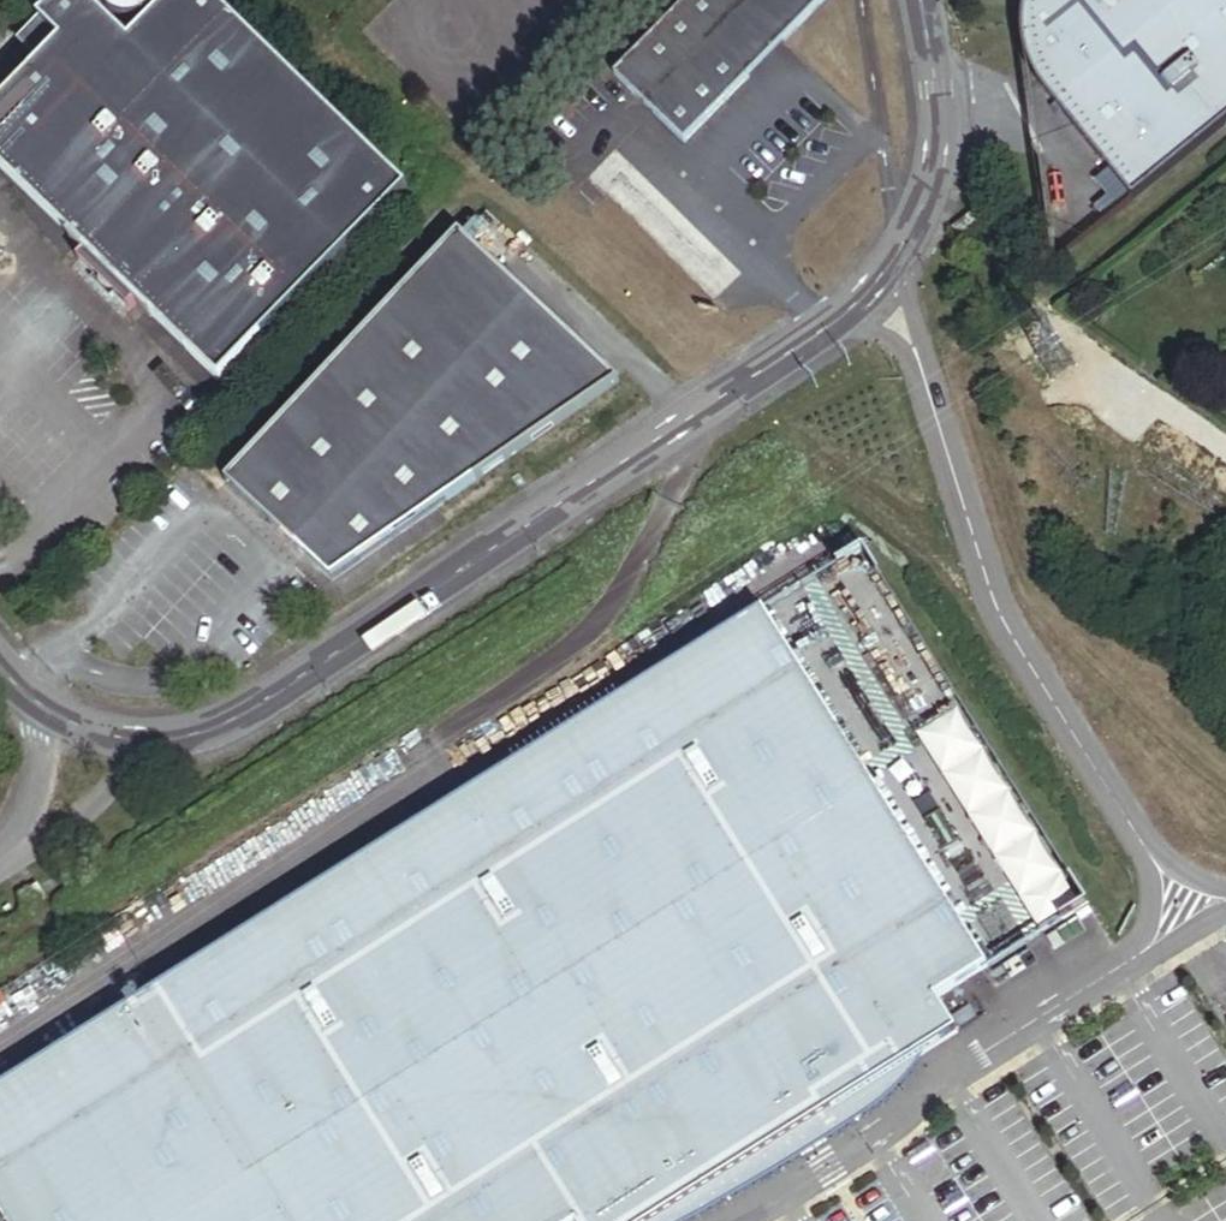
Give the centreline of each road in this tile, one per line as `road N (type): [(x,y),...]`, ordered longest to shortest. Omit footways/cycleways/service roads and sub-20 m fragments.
road 1 (unclassified): [(153,738),(194,736),(237,719),(831,328),(898,253),(930,188),(940,141),(920,0)]
road 2 (unclassified): [(0,863),(84,815),(153,738)]
road 3 (unclassified): [(43,705),(30,792),(0,851)]

